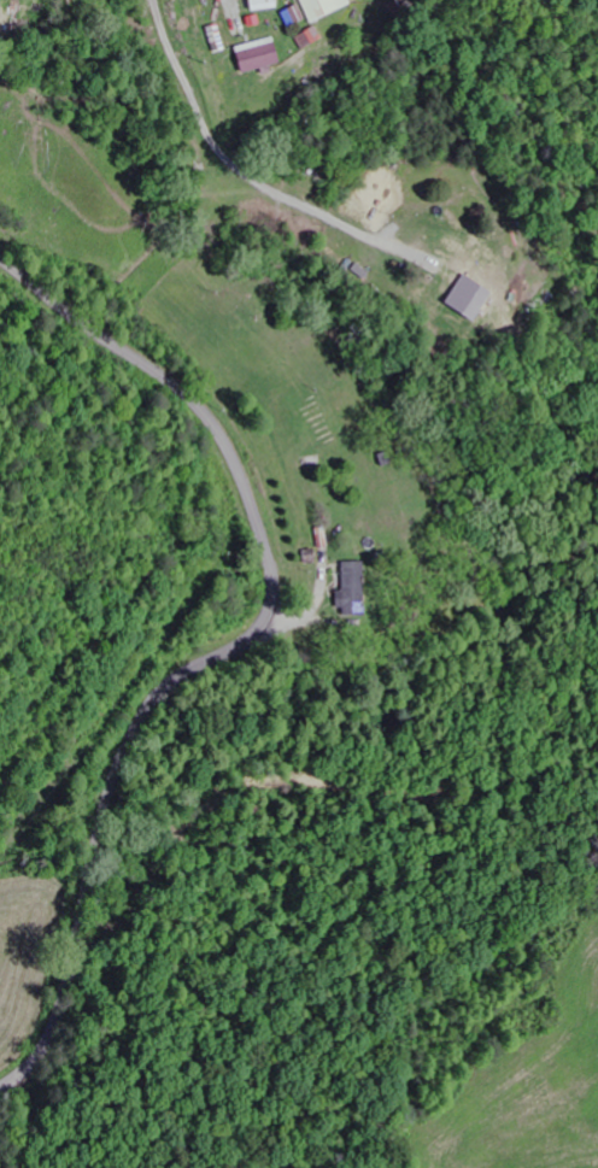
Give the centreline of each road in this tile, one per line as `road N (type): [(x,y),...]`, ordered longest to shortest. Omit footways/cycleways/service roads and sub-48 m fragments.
road 1 (residential): [(0,1091),(39,1057),(54,1031),(107,805),(139,729),(184,677),(253,640),(276,594),(246,485),(218,429),(170,381),(0,256)]
road 2 (residential): [(155,0),(221,151),(263,186),(369,239)]

